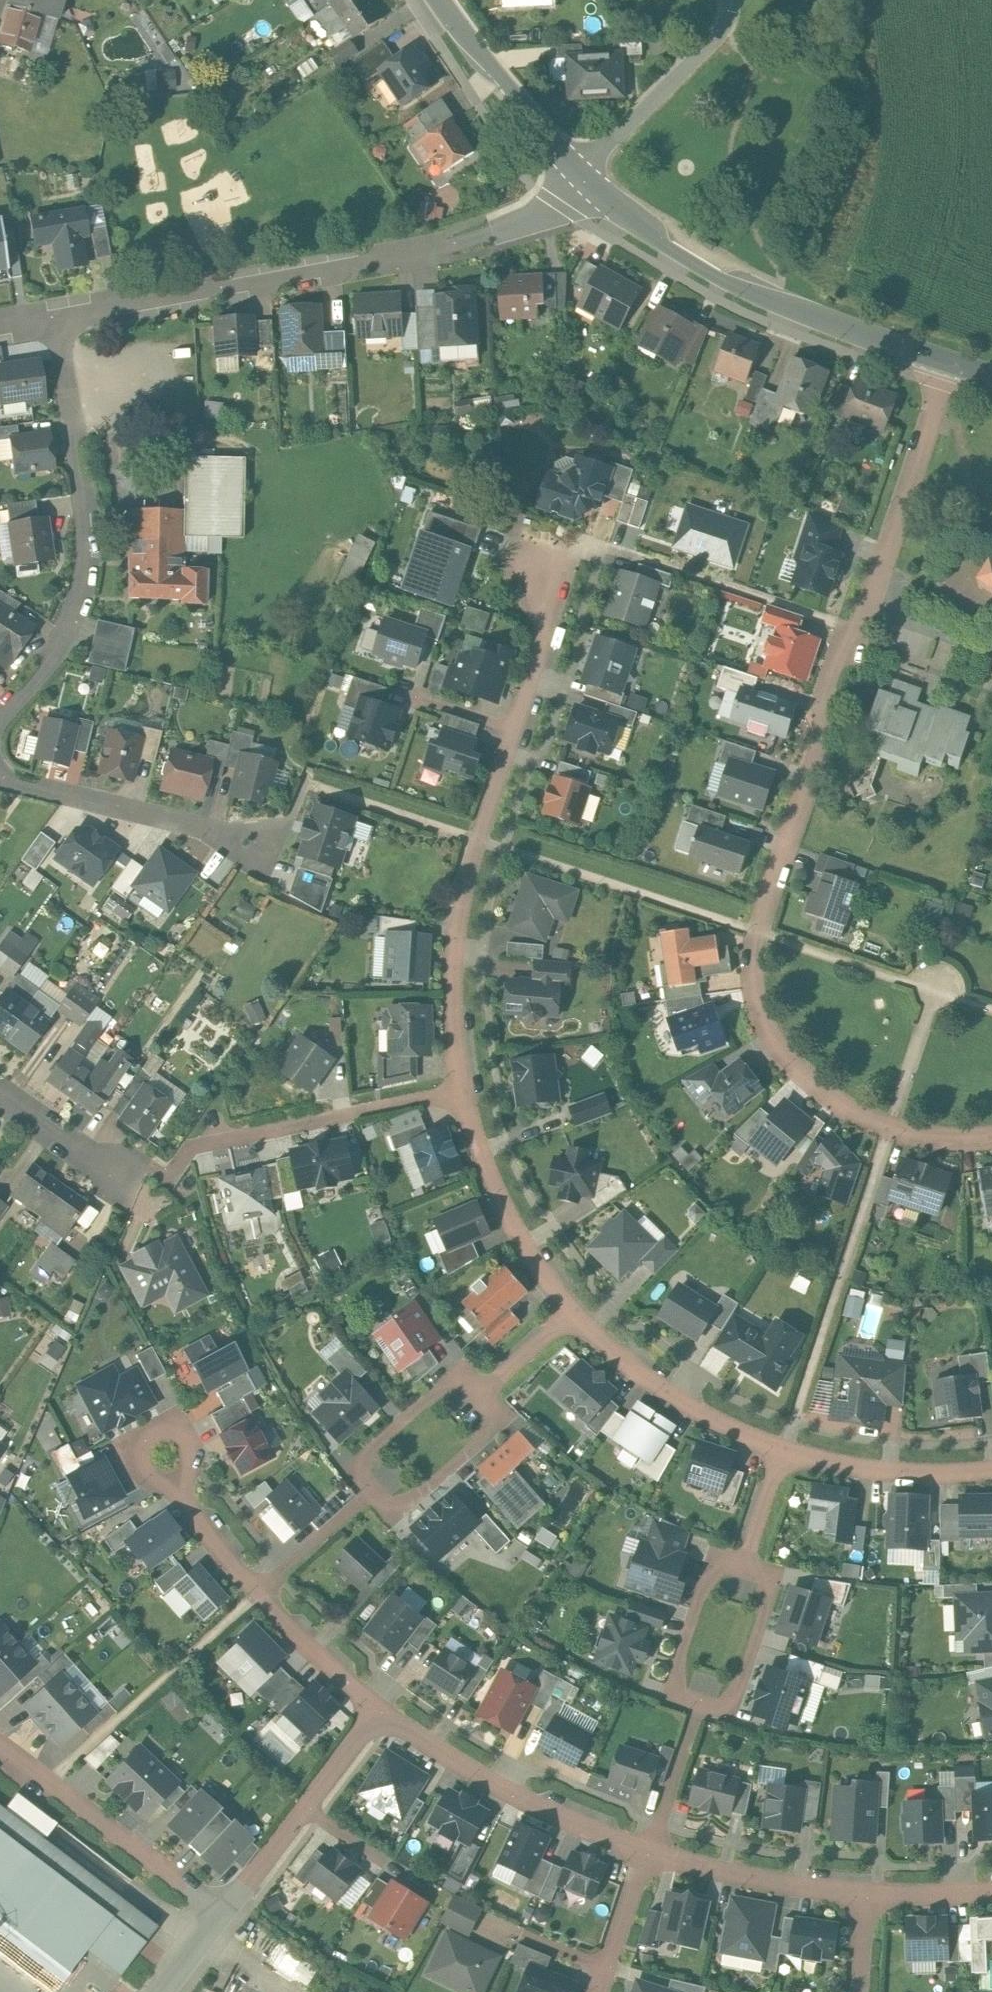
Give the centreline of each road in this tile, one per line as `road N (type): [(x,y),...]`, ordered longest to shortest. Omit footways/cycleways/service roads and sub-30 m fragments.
road 1 (residential): [(949,360),(757,958),(777,1037),(826,1093),(893,1128),(991,1138)]
road 2 (residential): [(57,317),(447,245),(518,222),(556,200),(582,168)]
road 3 (residential): [(459,1097),(459,968),(480,841),(551,629),(557,568)]
road 4 (residential): [(0,723),(51,664),(88,582),(89,483),(57,317)]
road 5 (tertiary): [(949,360),(787,305),(705,263),(582,168)]
road 6 (residential): [(703,1544),(656,1691),(729,1714),(776,1567),(752,1559)]
road 7 (residential): [(493,1390),(466,1383),(447,1387),(384,1437),(366,1457),(370,1495),(381,1503),(415,1498),(489,1435),(497,1406)]
road 8 (residential): [(153,1445),(261,1592),(383,1711)]
road 9 (residential): [(383,1711),(496,1782),(650,1852)]
road 10 (residential): [(222,1914),(0,1750)]
road 11 (residential): [(459,1097),(190,1147)]
road 12 (residential): [(222,1914),(383,1711)]
road 13 (residential): [(787,1456),(659,1388),(578,1308)]
road 14 (residential): [(0,776),(248,835)]
road 15 (residential): [(578,1308),(500,1195),(459,1097)]
road 16 (residential): [(582,168),(723,27),(733,0)]
road 17 (tertiary): [(582,168),(505,85),(444,0)]
road 18 (residential): [(650,1852),(864,1889)]
road 19 (residential): [(991,1473),(900,1476),(787,1456)]
road 20 (residential): [(0,1090),(123,1174)]
road 21 (residential): [(650,1852),(602,1991)]
road 22 (residential): [(864,1889),(991,1889)]

